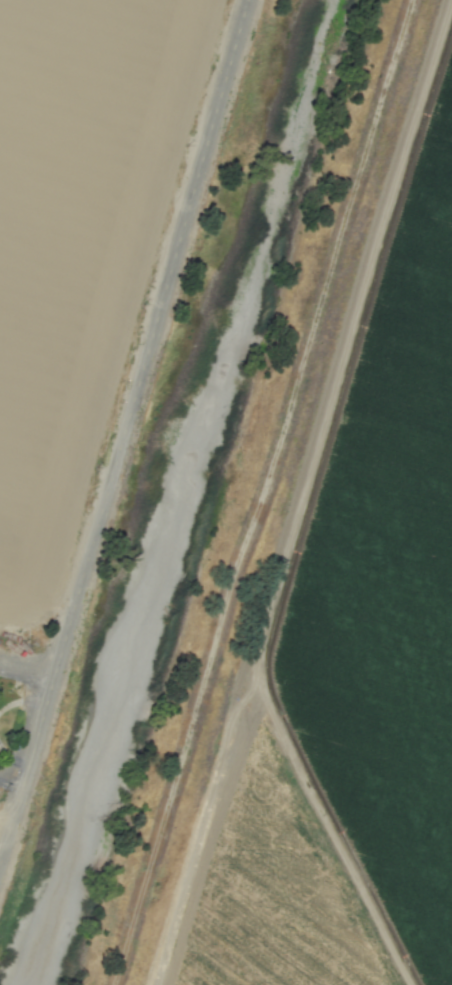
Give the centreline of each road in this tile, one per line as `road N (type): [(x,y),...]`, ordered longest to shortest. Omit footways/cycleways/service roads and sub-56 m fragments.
road 1 (track): [(118,984),(234,577),(301,387),(418,0)]
road 2 (residential): [(0,874),(250,0)]

